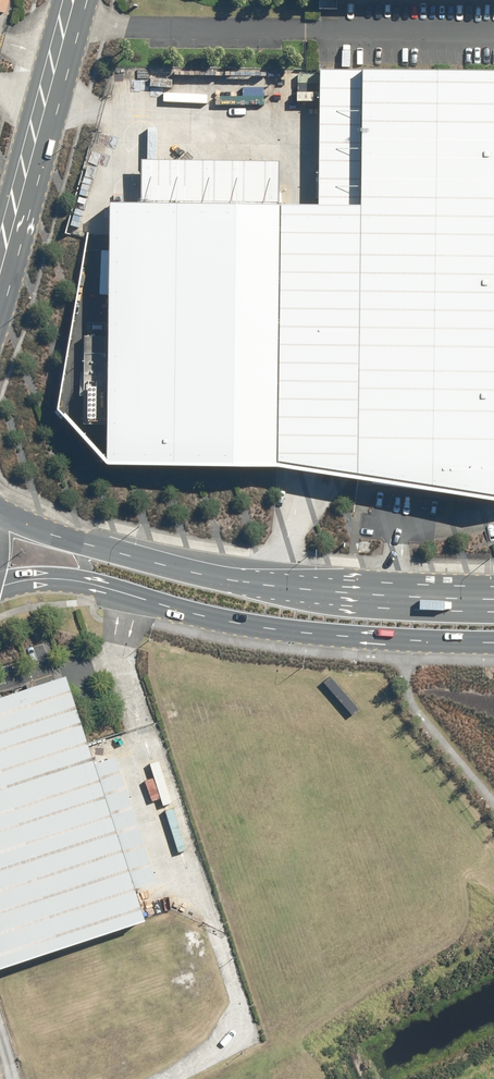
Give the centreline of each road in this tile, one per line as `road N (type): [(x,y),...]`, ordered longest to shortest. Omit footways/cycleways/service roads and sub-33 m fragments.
road 1 (tertiary): [(0,518),(243,579),(493,597)]
road 2 (tertiary): [(493,640),(293,629),(71,577),(0,584)]
road 3 (tertiary): [(0,259),(72,0)]

